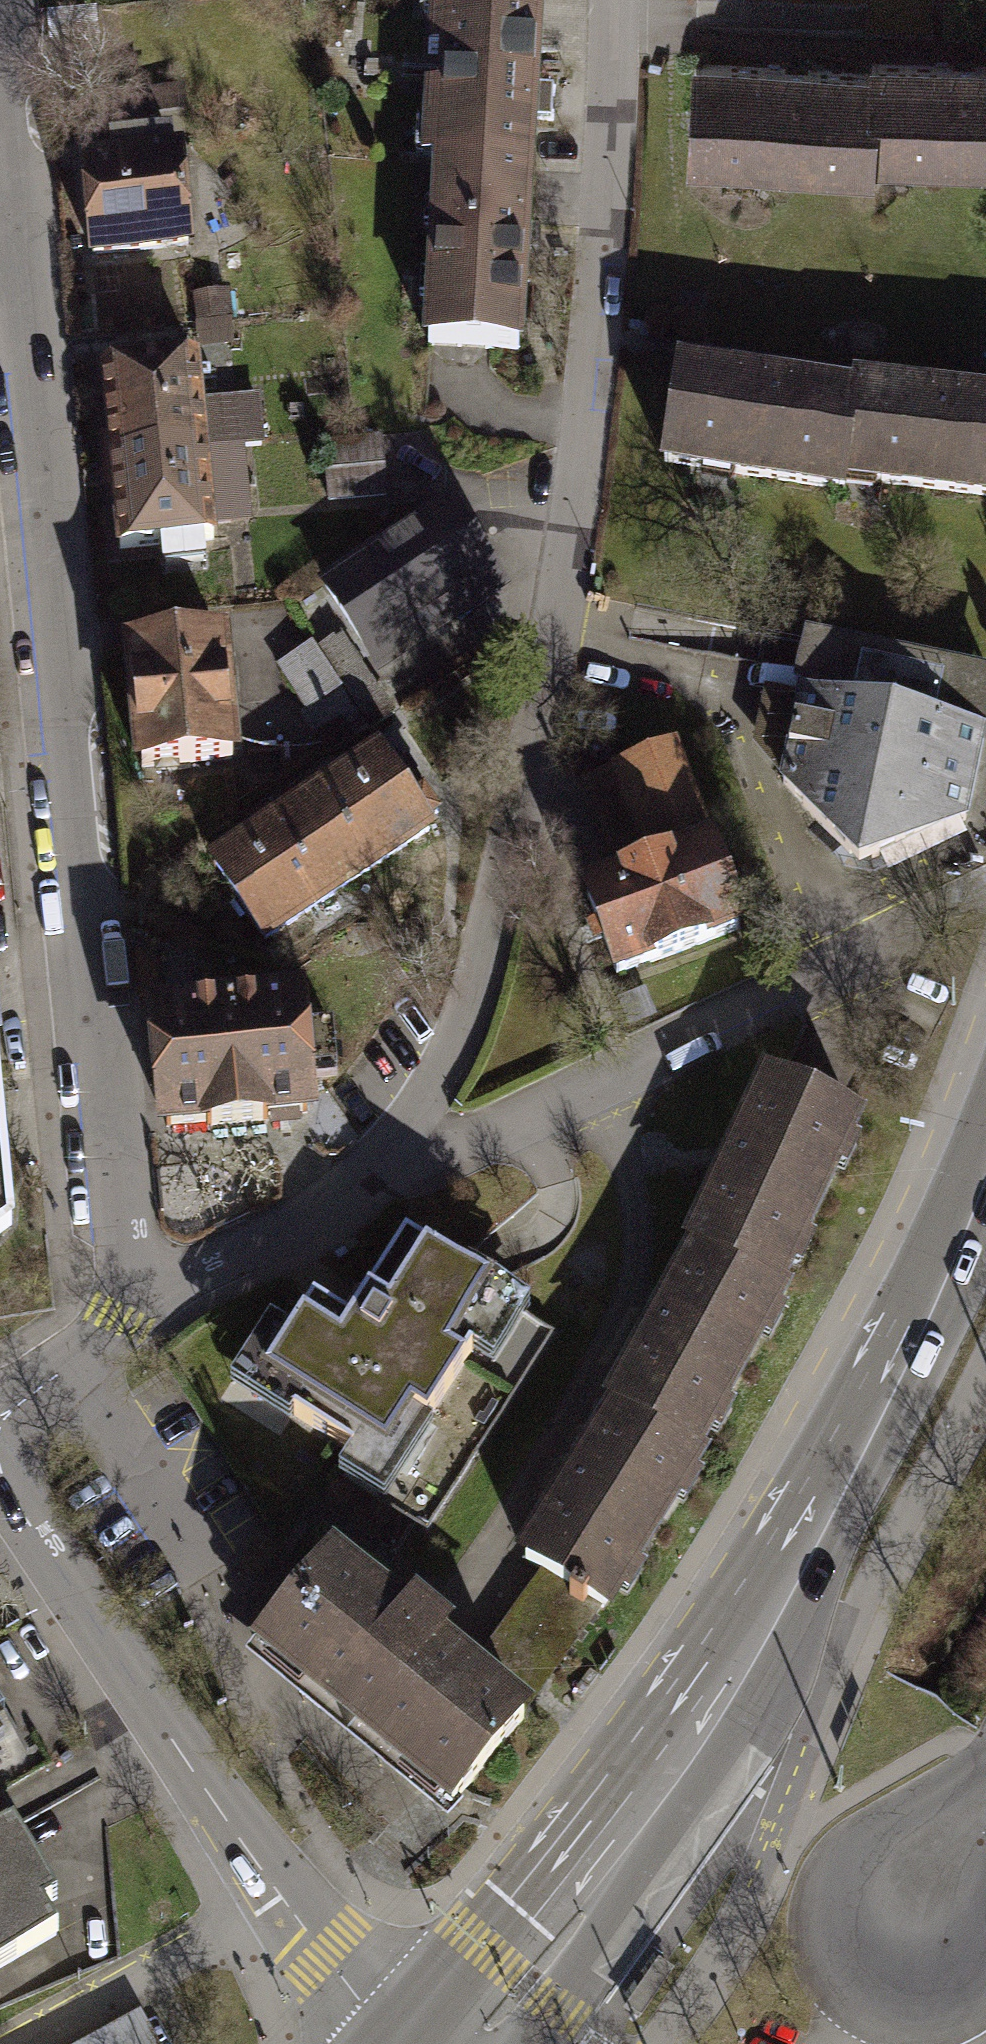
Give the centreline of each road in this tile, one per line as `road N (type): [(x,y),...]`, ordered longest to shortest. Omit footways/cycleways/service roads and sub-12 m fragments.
road 1 (residential): [(391,1146),(441,1075),(473,996),(560,608),(594,341),(615,0)]
road 2 (residential): [(6,226),(125,1232),(142,1305)]
road 3 (residential): [(391,1146),(428,1151),(469,1144),(867,952),(907,919),(985,881)]
road 4 (primary): [(765,1639),(985,1168)]
road 5 (residential): [(0,1478),(281,1900)]
road 6 (primary): [(765,1639),(597,1889)]
road 7 (residential): [(281,1900),(16,2043)]
road 8 (residential): [(142,1305),(297,1222),(391,1146)]
road 9 (primary): [(597,1889),(521,1910),(407,2043)]
road 10 (residential): [(142,1305),(0,1421)]
road 11 (primary): [(532,2043),(591,1967),(597,1889)]
road 12 (residential): [(281,1900),(376,2043)]

